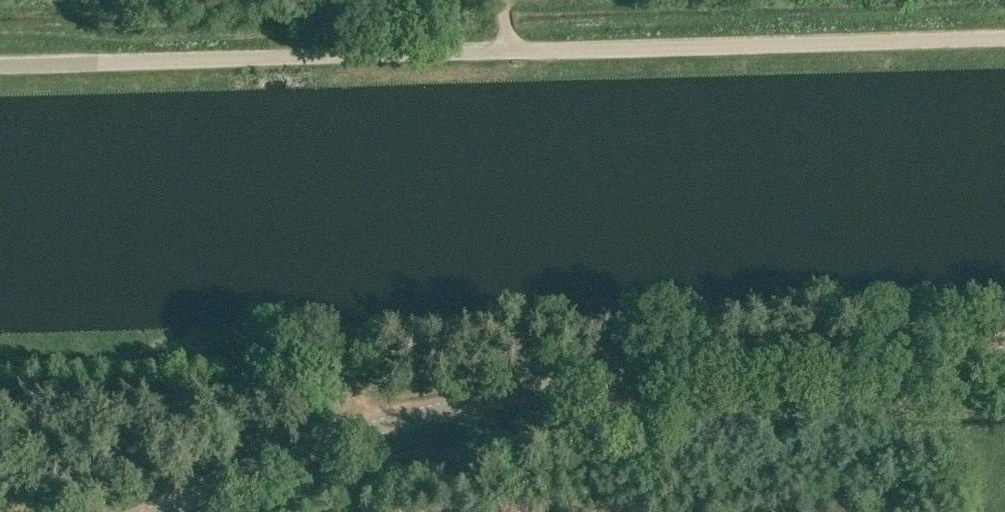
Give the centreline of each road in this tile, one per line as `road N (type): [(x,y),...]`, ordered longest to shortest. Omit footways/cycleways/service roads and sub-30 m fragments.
road 1 (unclassified): [(0,67),(1004,39)]
road 2 (secondary): [(174,511),(345,431),(451,403),(634,378),(1004,366)]

